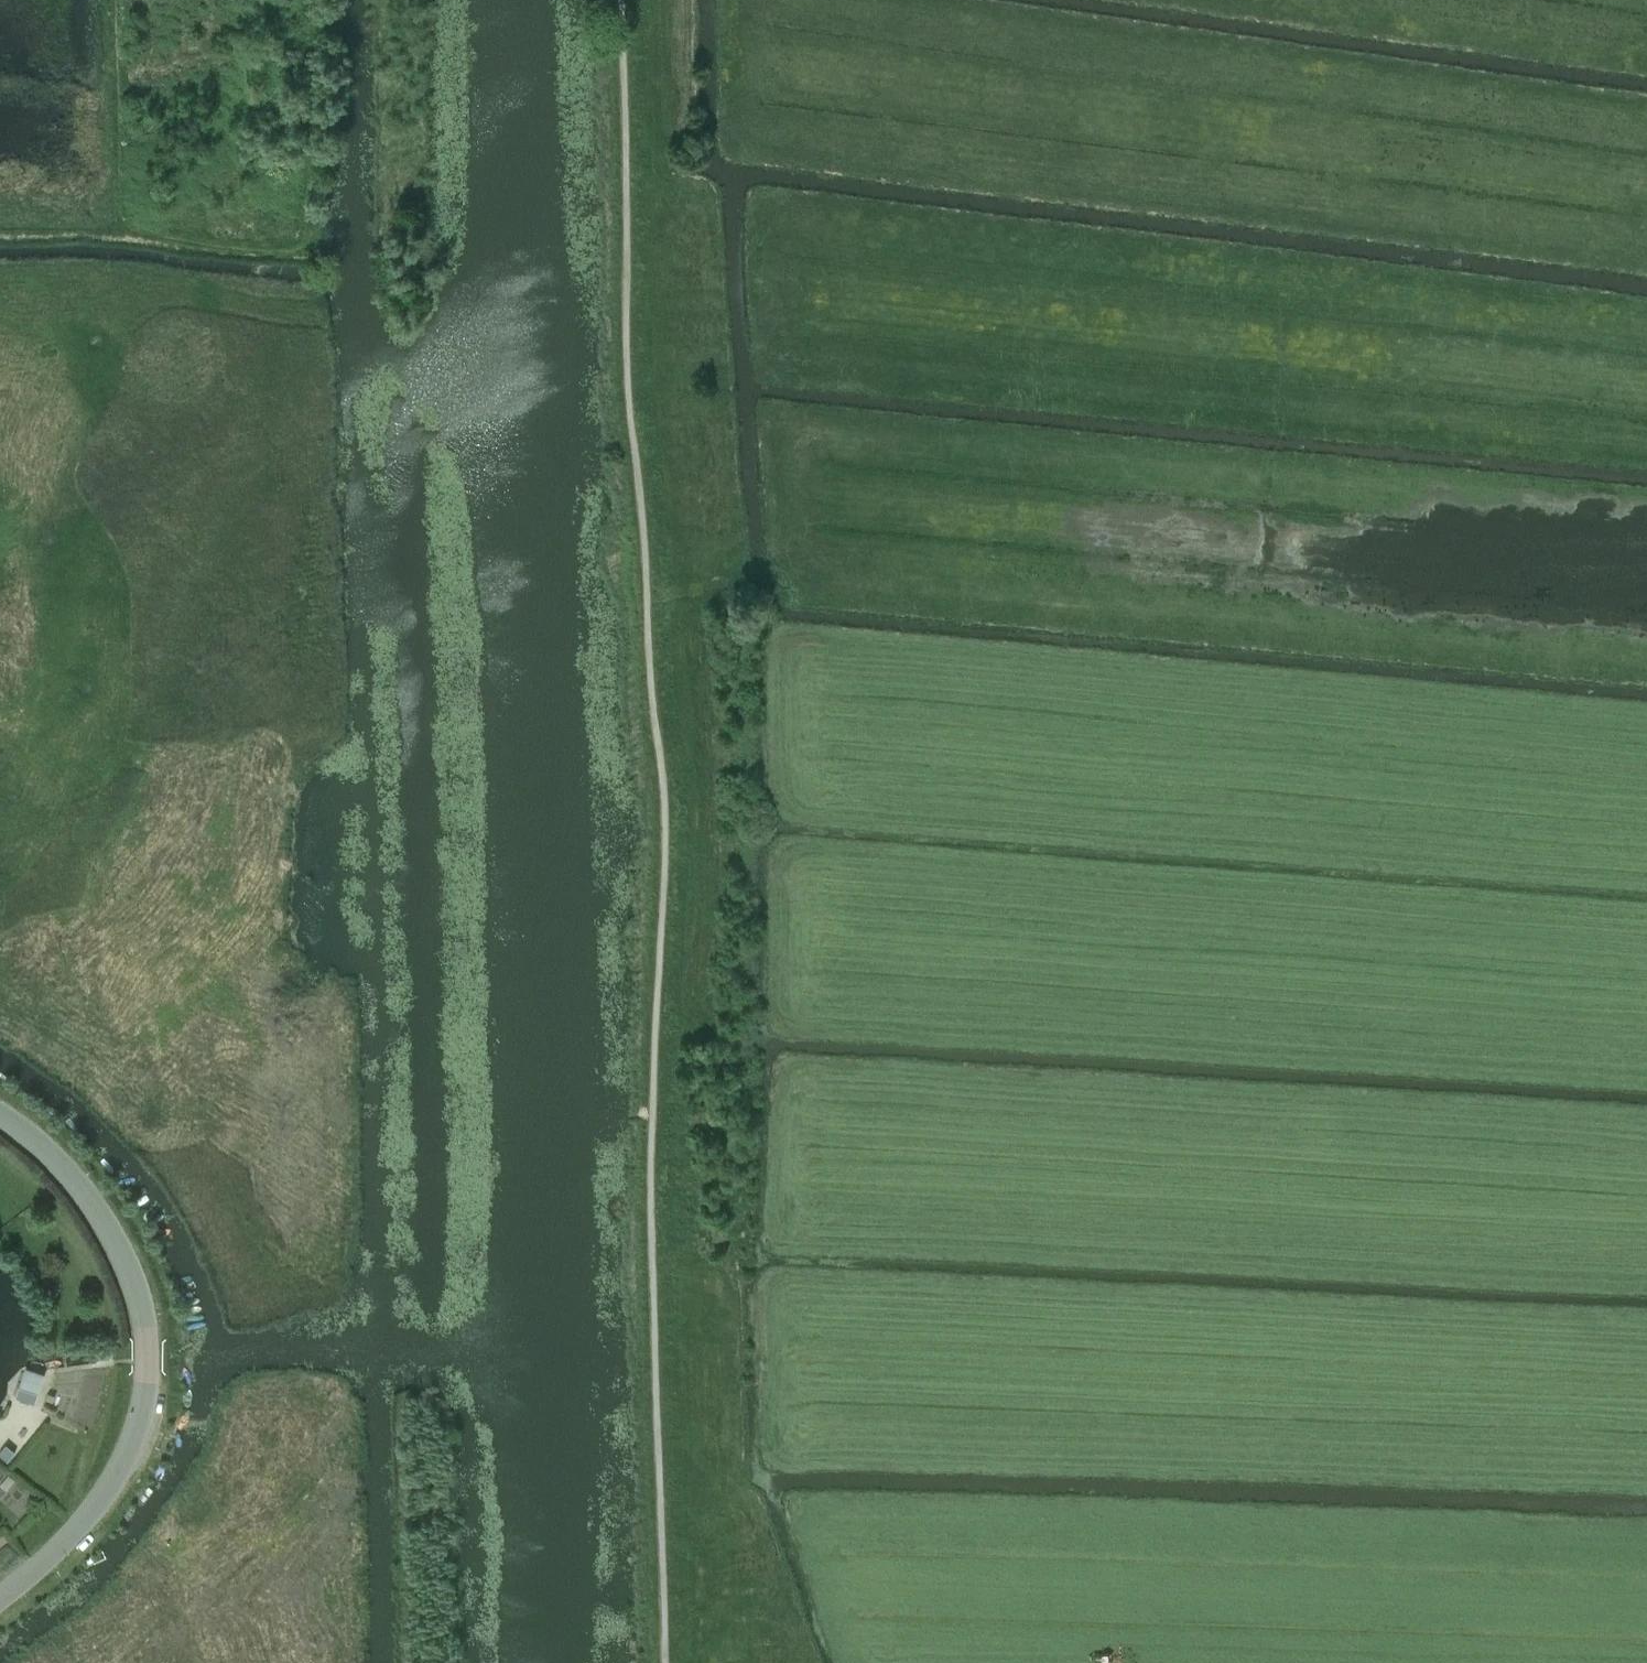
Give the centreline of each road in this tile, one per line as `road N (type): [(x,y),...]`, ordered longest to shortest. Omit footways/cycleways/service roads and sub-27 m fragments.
road 1 (unclassified): [(0,1598),(72,1534),(119,1473),(151,1380),(147,1323),(119,1242),(67,1168),(0,1112)]

